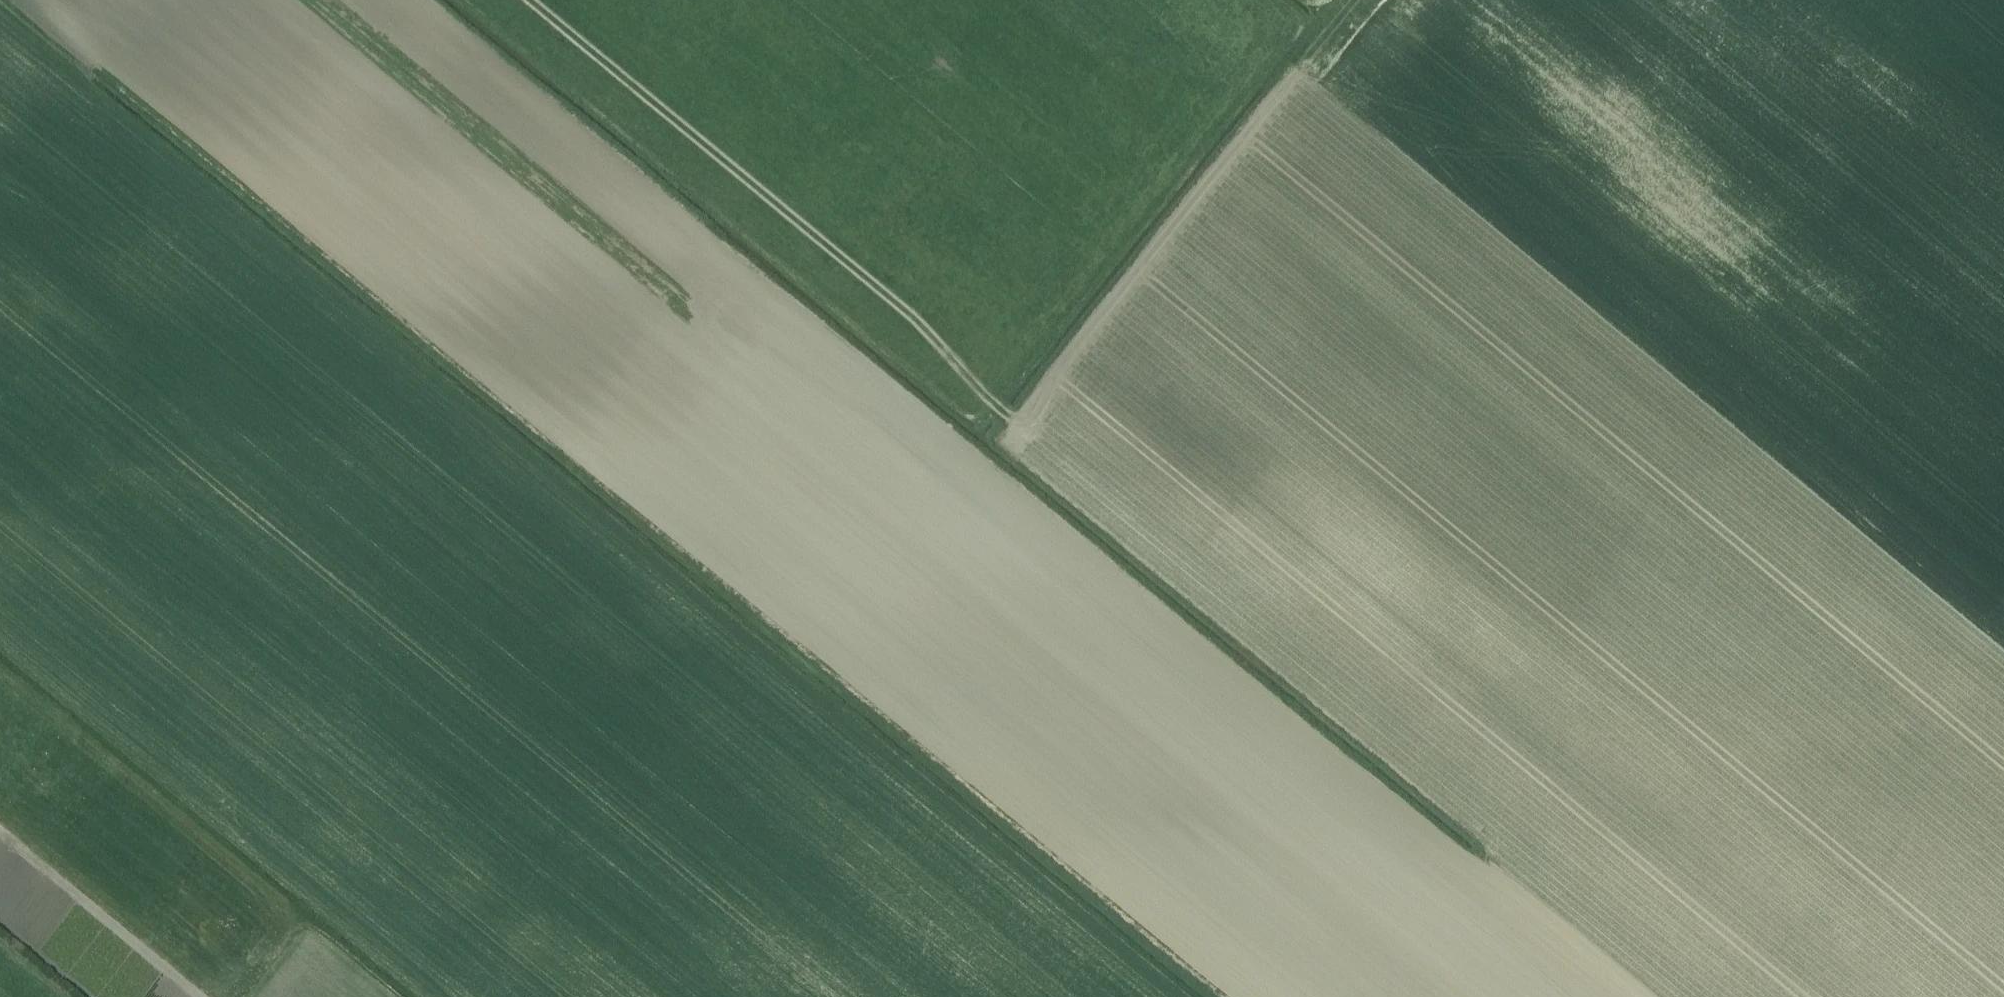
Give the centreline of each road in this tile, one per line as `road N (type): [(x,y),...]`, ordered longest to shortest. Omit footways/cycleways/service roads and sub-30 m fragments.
road 1 (track): [(1017,422),(919,327),(529,0)]
road 2 (track): [(0,832),(200,996)]

